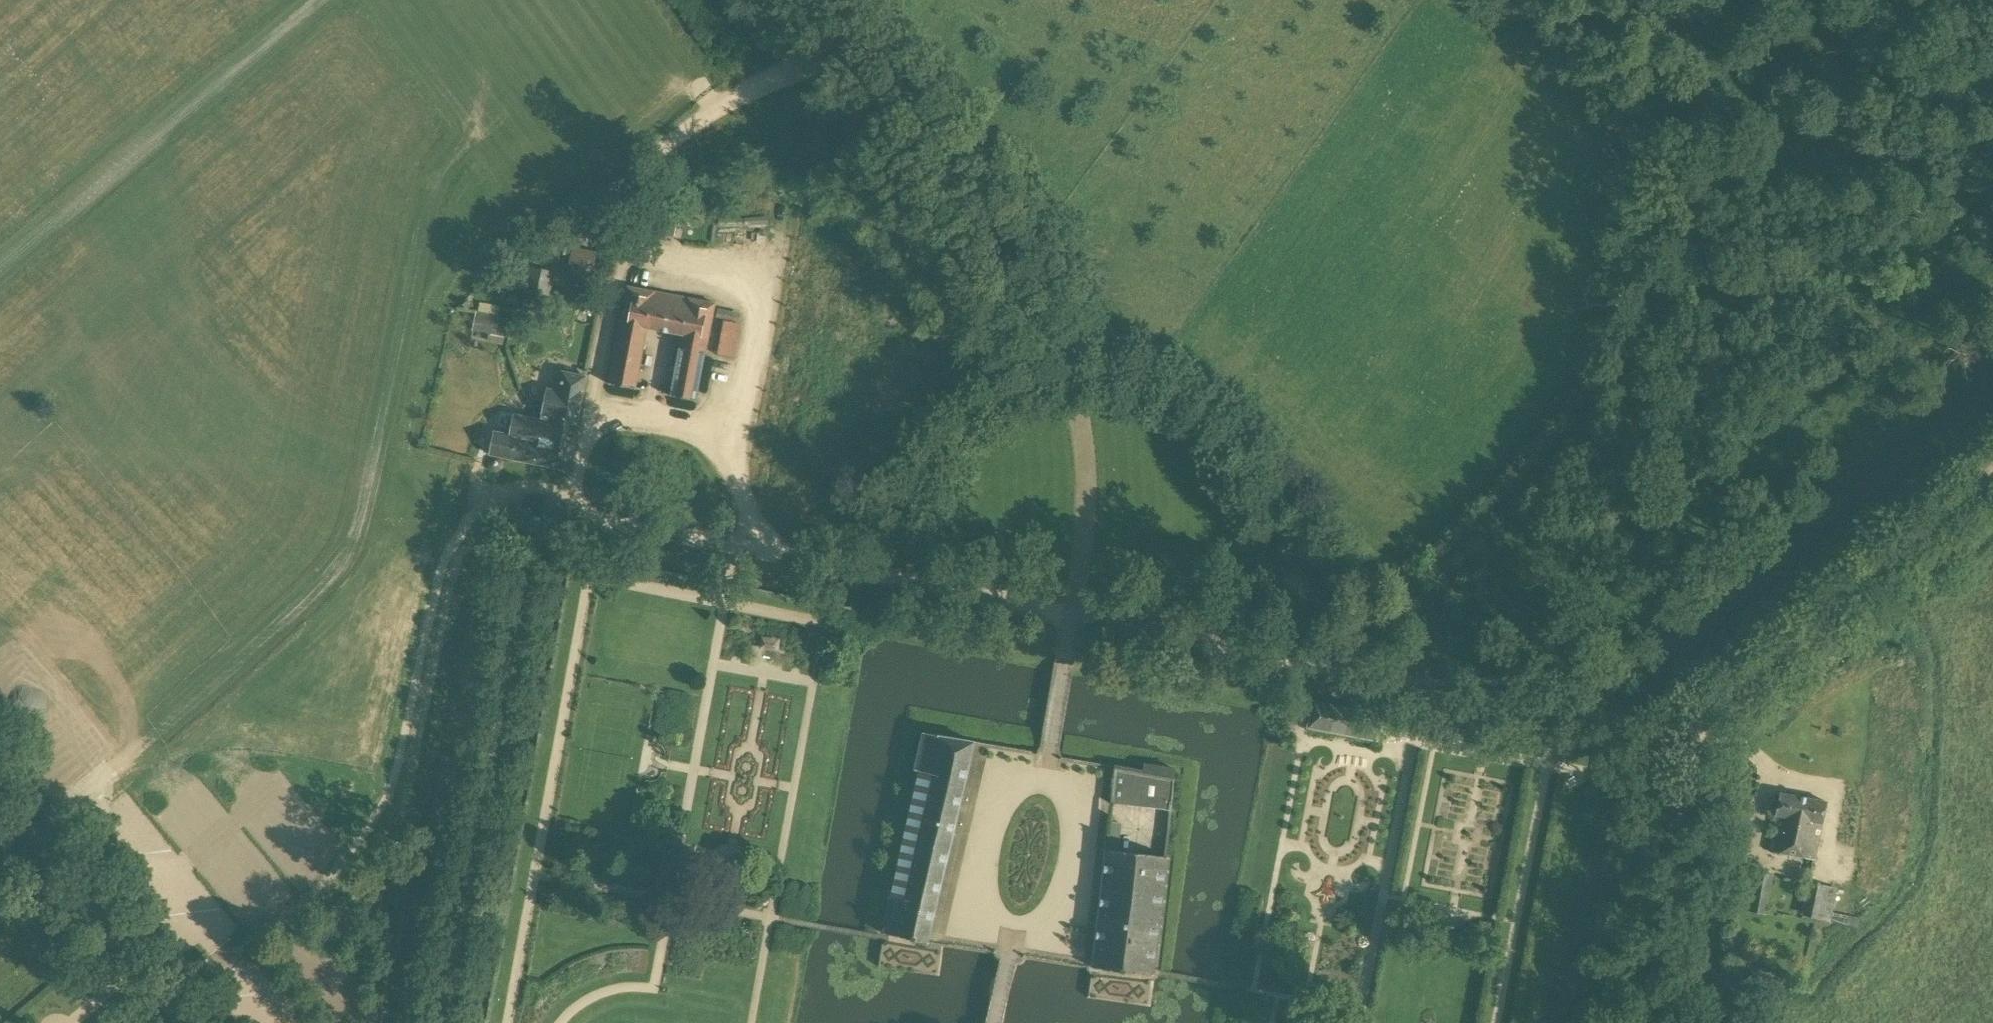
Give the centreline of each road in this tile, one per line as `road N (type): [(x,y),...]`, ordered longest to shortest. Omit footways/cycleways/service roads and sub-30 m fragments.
road 1 (track): [(567,512),(1072,619),(1675,730)]
road 2 (track): [(1313,663),(1482,517),(1595,396),(1631,341),(1695,74),(1685,46),(1623,0)]
road 3 (track): [(589,421),(636,183),(645,168),(727,102),(872,23),(890,0)]
road 4 (track): [(440,1022),(521,567),(538,525),(567,512)]
road 5 (track): [(1675,730),(1992,461)]
road 6 (residential): [(186,1022),(29,838)]
road 7 (track): [(1675,730),(1733,741),(1760,758),(1767,793),(1752,863)]

